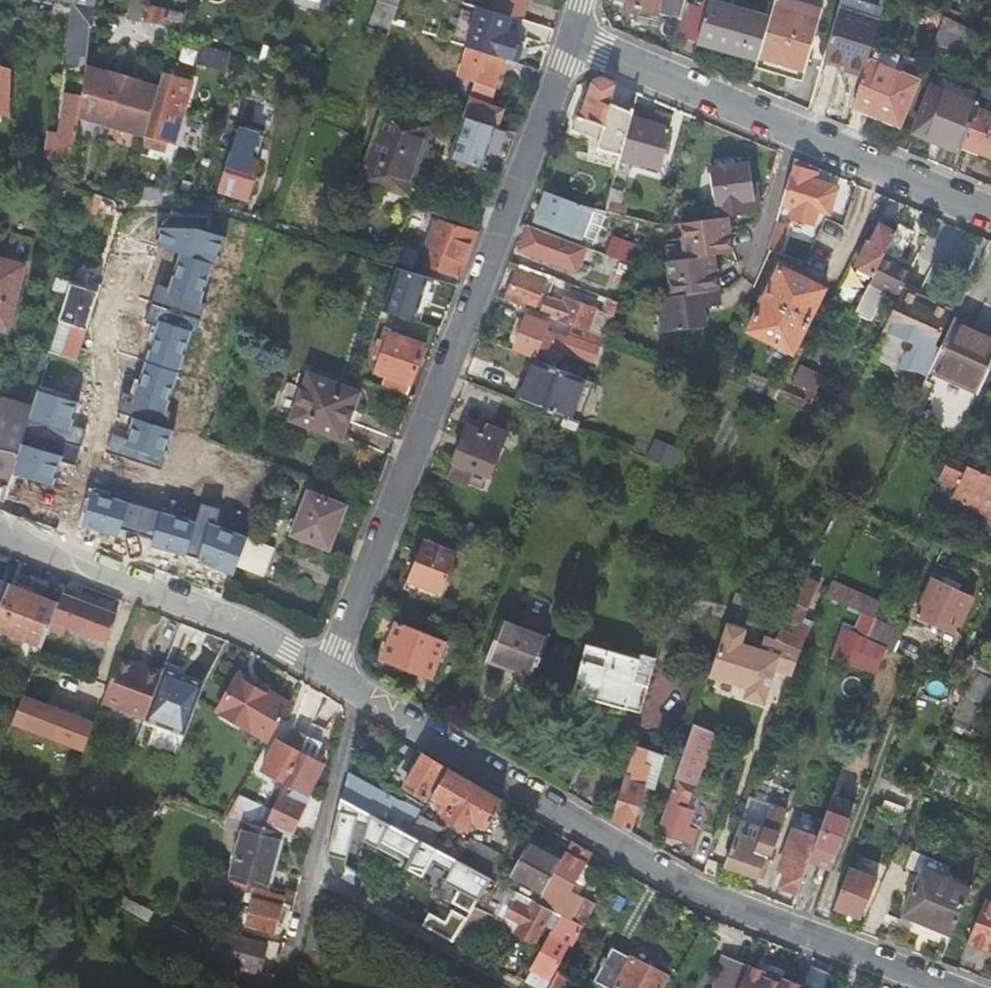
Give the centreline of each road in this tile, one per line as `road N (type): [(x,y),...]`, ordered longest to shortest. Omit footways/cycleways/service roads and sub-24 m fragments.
road 1 (residential): [(327,674),(457,357),(569,34)]
road 2 (residential): [(947,987),(702,896),(360,693)]
road 3 (residential): [(990,211),(569,34)]
road 4 (residential): [(0,532),(229,620),(327,674)]
road 5 (residential): [(305,877),(508,987)]
road 6 (residential): [(305,877),(360,693)]

